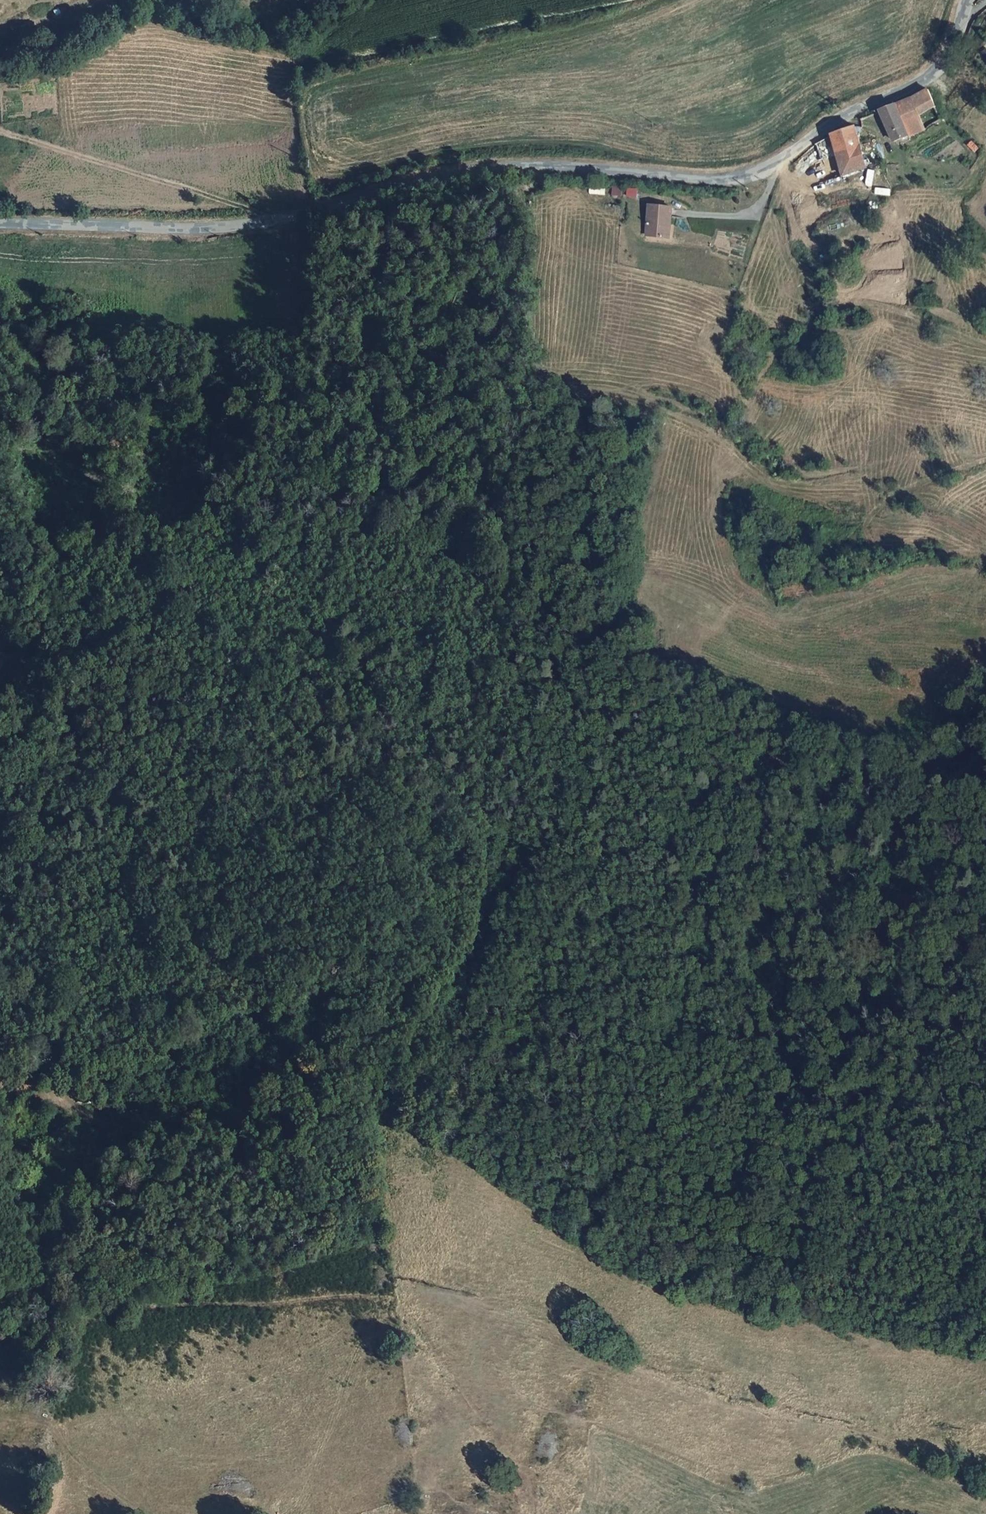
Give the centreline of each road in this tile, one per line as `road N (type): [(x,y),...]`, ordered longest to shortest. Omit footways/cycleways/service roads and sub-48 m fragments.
road 1 (unclassified): [(0,222),(227,230),(443,175),(747,174),(845,114),(922,81),(958,38),(967,0)]
road 2 (track): [(985,1172),(934,1157),(759,1142),(563,1051),(482,1049),(415,1028),(320,1036),(239,1089),(164,1123),(107,1124),(0,1077)]
road 3 (track): [(0,653),(28,662),(157,643),(240,652),(342,641),(598,662),(710,700),(841,797),(896,806),(985,850)]
road 4 (track): [(336,1031),(248,1018),(187,1029)]

